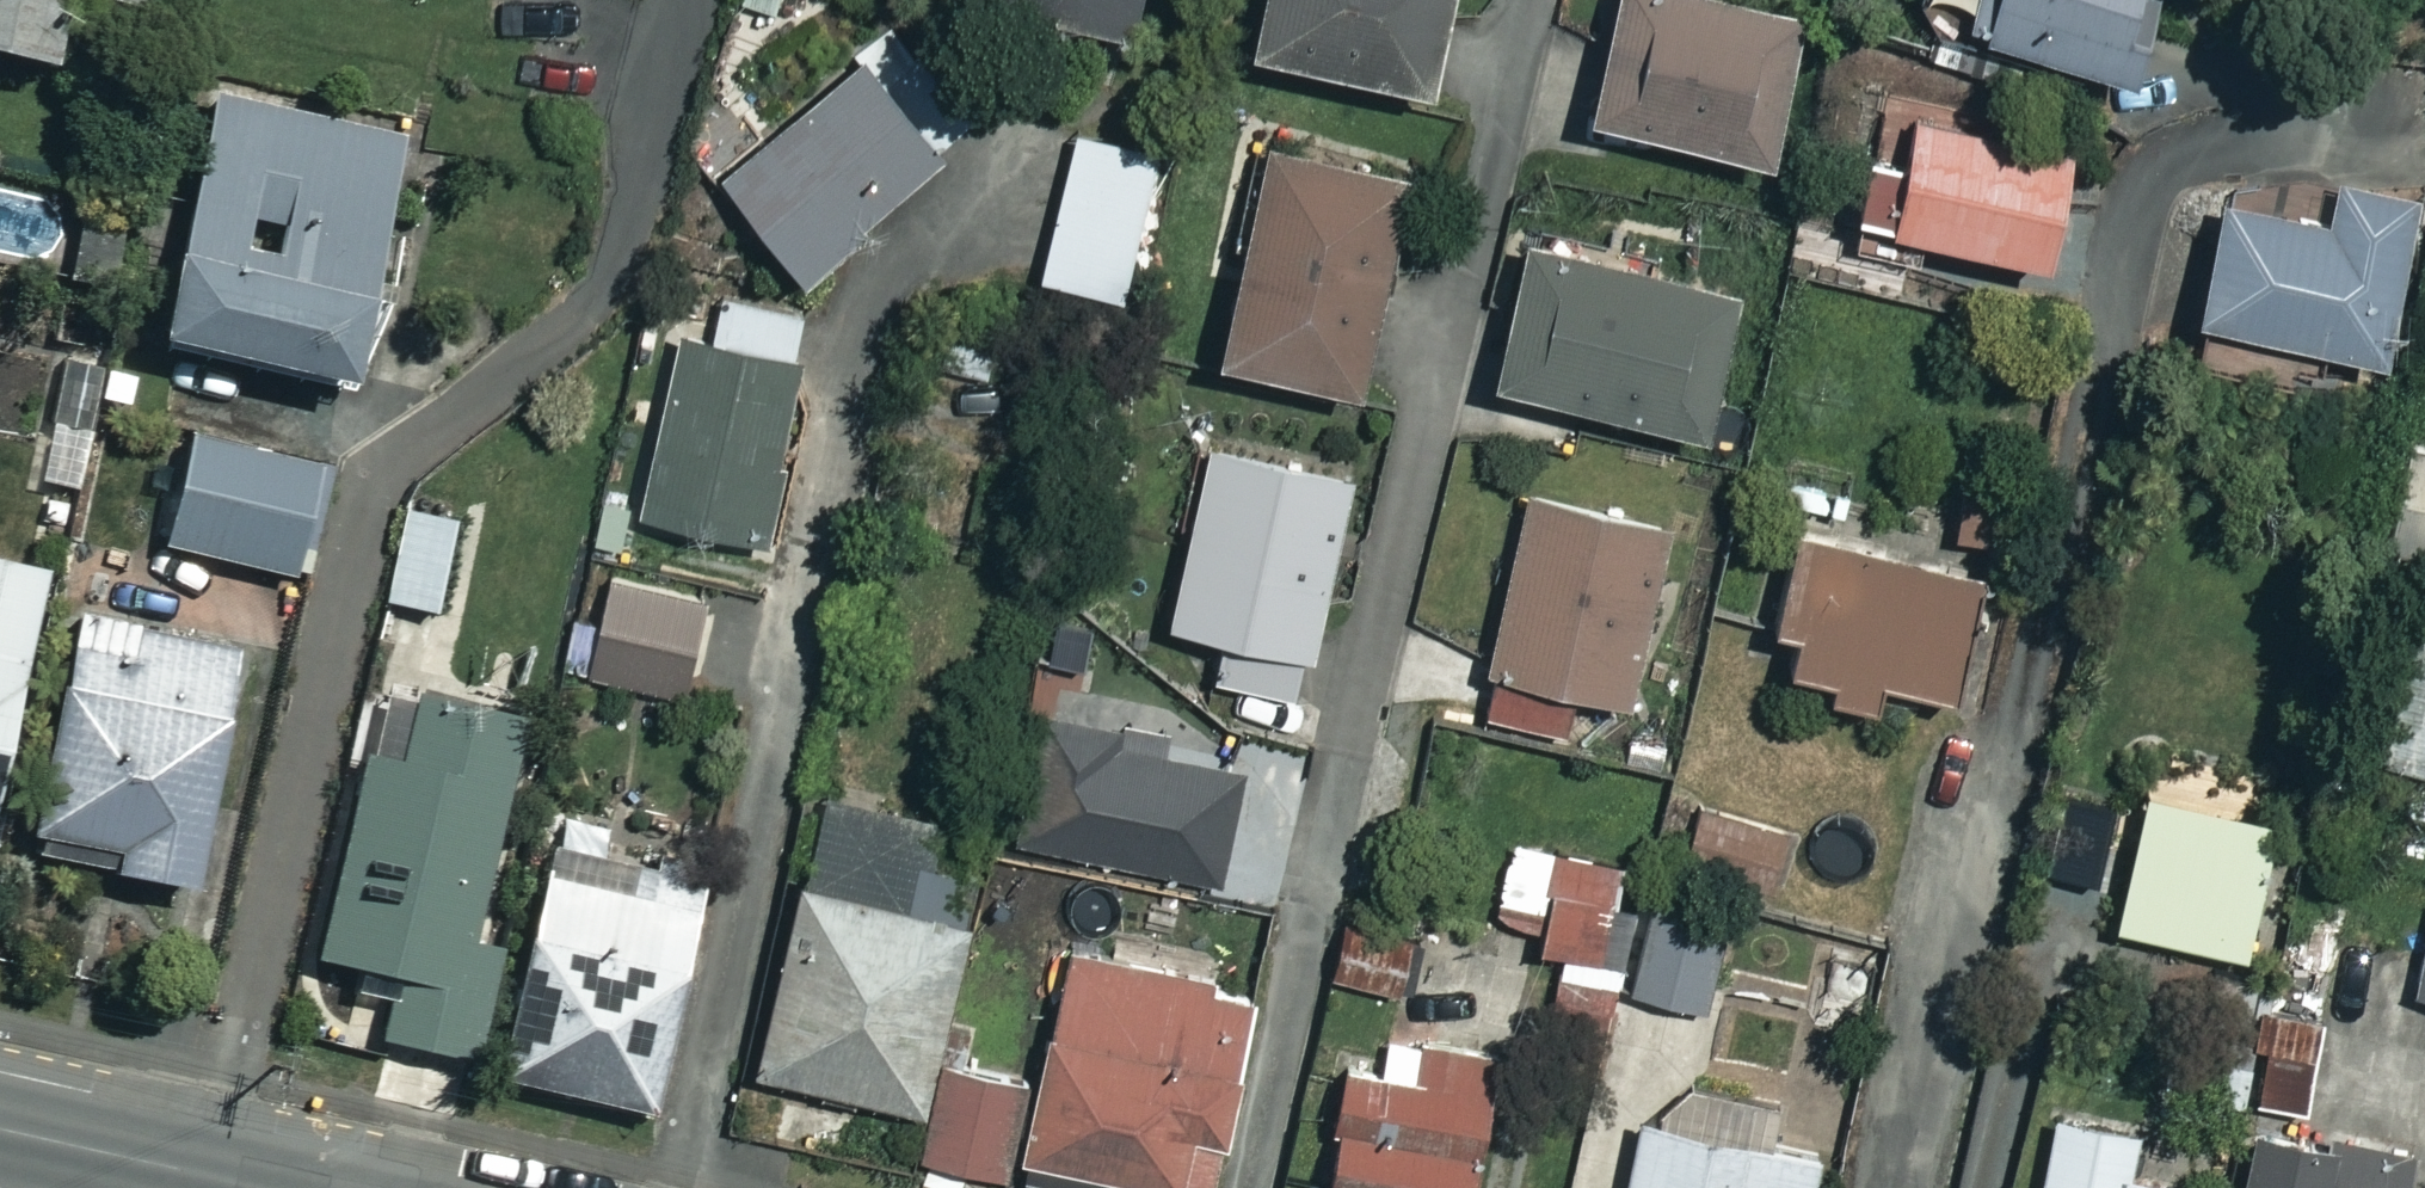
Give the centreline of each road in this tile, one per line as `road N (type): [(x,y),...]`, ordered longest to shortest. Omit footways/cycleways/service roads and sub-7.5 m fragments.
road 1 (tertiary): [(261,1187),(0,1130)]

